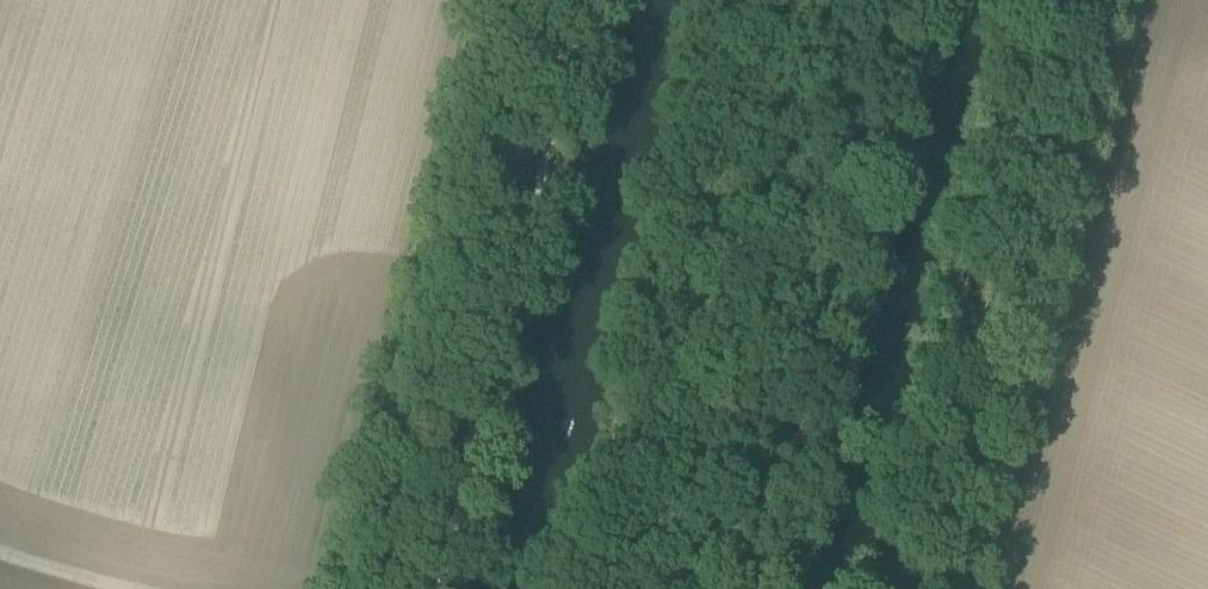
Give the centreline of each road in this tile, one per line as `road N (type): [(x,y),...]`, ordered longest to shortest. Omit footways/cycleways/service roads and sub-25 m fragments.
road 1 (track): [(988,588),(1130,0)]

